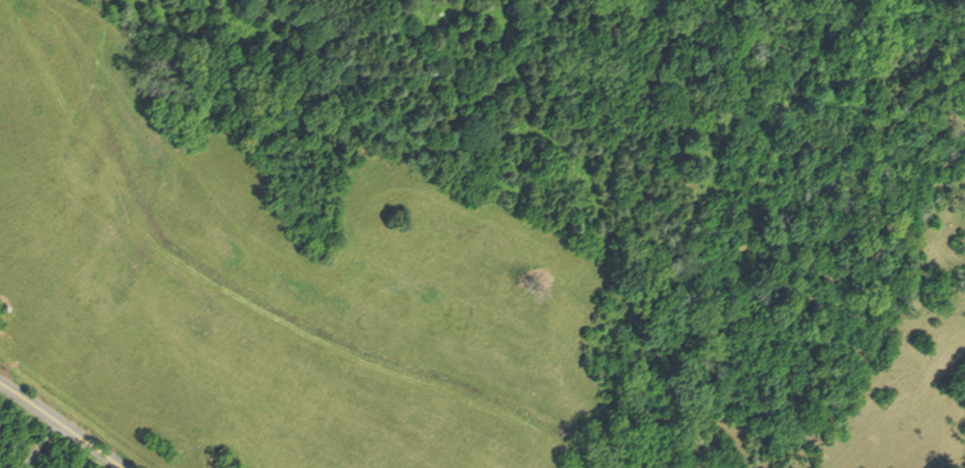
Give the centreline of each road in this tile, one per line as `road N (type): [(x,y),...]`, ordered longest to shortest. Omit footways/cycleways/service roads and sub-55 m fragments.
road 1 (tertiary): [(0,382),(126,467)]

